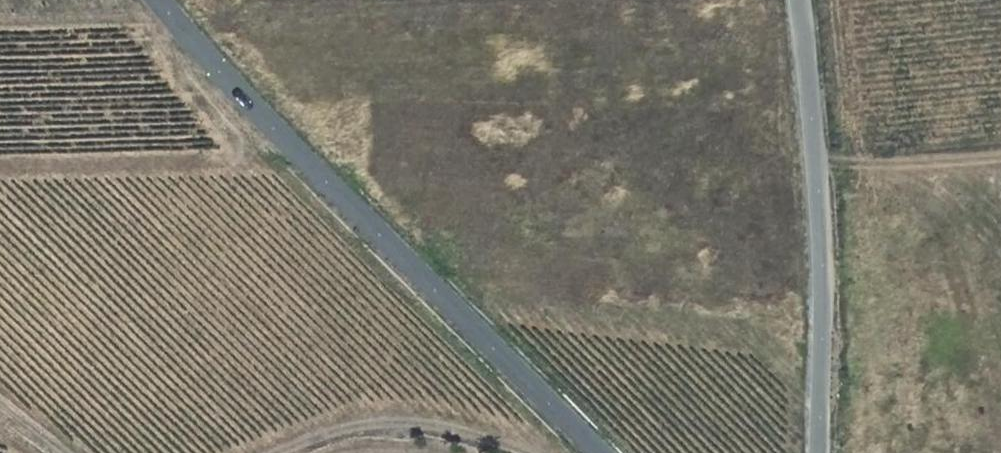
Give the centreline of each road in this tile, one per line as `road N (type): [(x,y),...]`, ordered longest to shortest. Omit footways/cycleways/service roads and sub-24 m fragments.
road 1 (tertiary): [(601,452),(273,128),(161,0)]
road 2 (tertiary): [(796,0),(820,259),(815,452)]
road 3 (track): [(524,452),(455,430),(391,422),(347,427),(280,452)]

